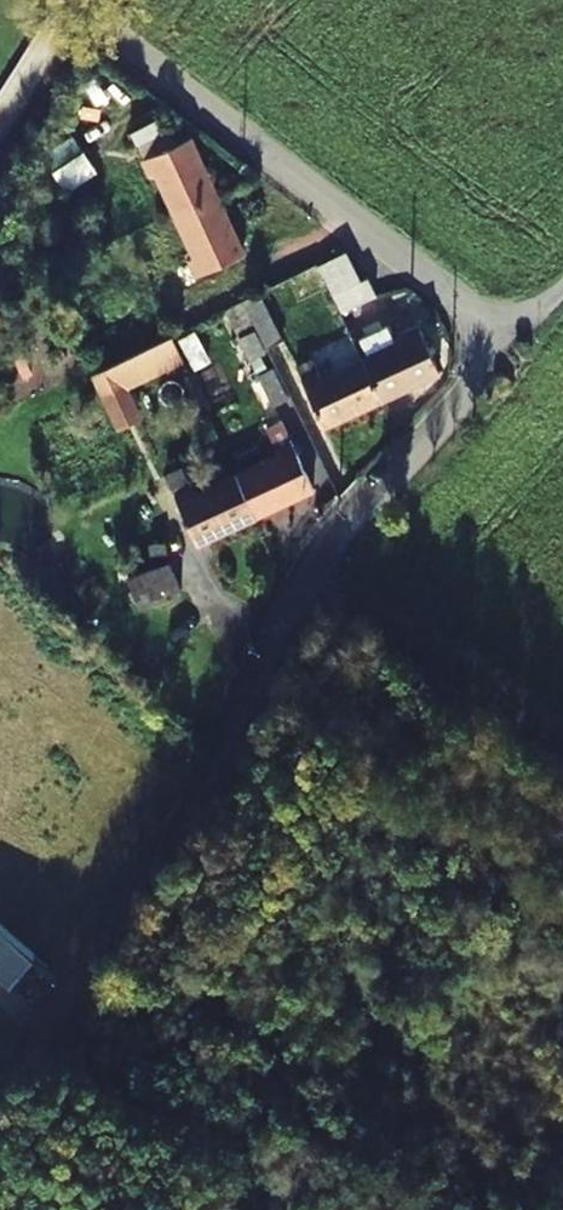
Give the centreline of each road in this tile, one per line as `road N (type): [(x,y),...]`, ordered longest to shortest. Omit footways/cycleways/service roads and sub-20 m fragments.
road 1 (residential): [(0,1085),(150,882),(200,799),(308,554),(456,418),(477,376),(485,333)]
road 2 (residential): [(485,333),(455,294),(57,0)]
road 3 (track): [(562,757),(302,566)]

